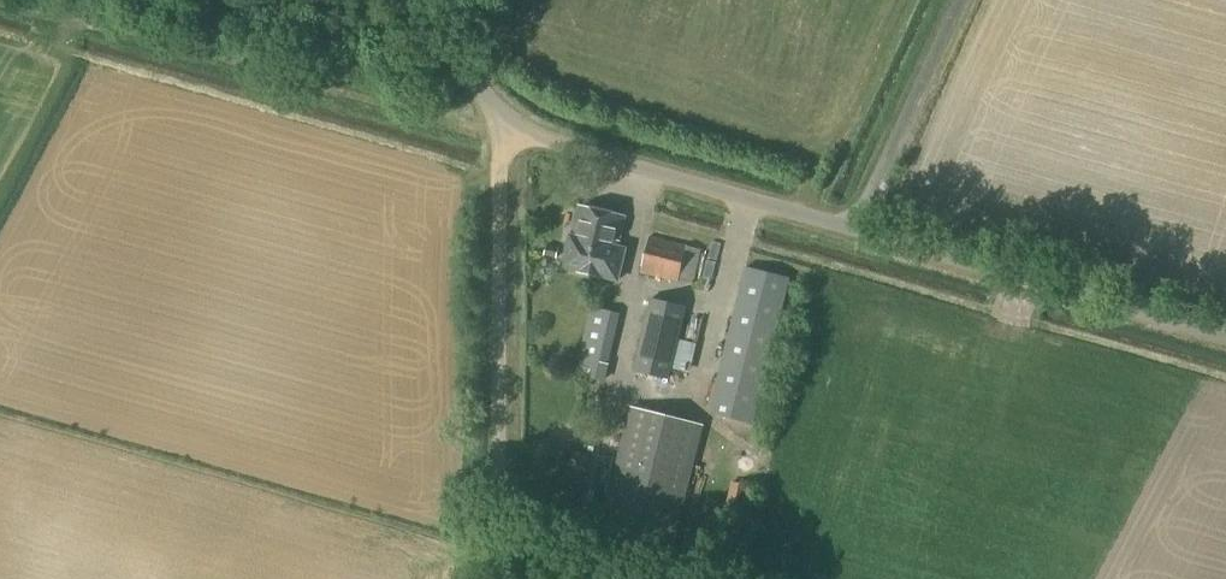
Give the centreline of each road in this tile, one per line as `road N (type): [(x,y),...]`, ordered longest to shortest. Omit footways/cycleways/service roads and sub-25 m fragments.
road 1 (unclassified): [(1225,337),(496,122)]
road 2 (unclassified): [(496,122),(501,578)]
road 3 (unclassified): [(496,122),(418,0)]

